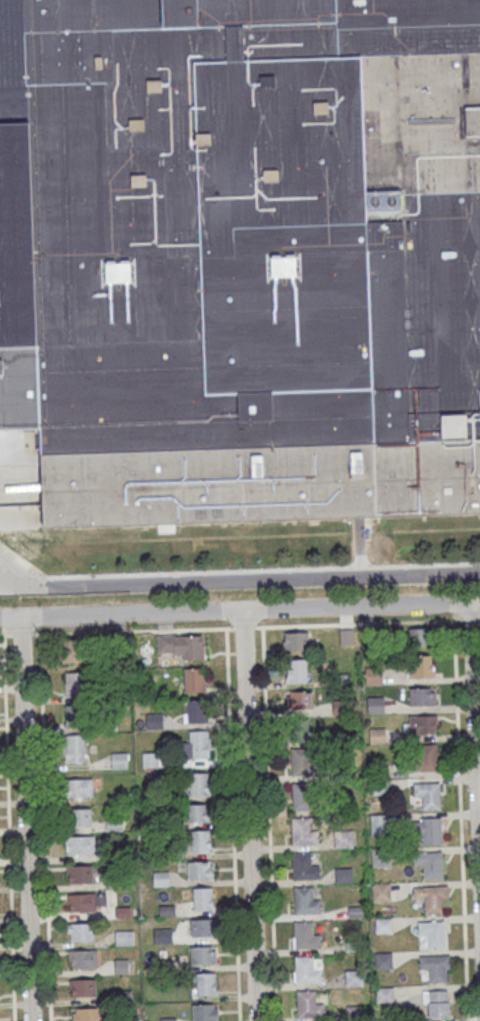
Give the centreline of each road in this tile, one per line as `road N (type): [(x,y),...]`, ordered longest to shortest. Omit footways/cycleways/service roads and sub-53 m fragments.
road 1 (residential): [(479,604),(0,619)]
road 2 (residential): [(256,1020),(241,611)]
road 3 (residential): [(31,1020),(19,618)]
road 4 (residential): [(479,915),(469,604)]

